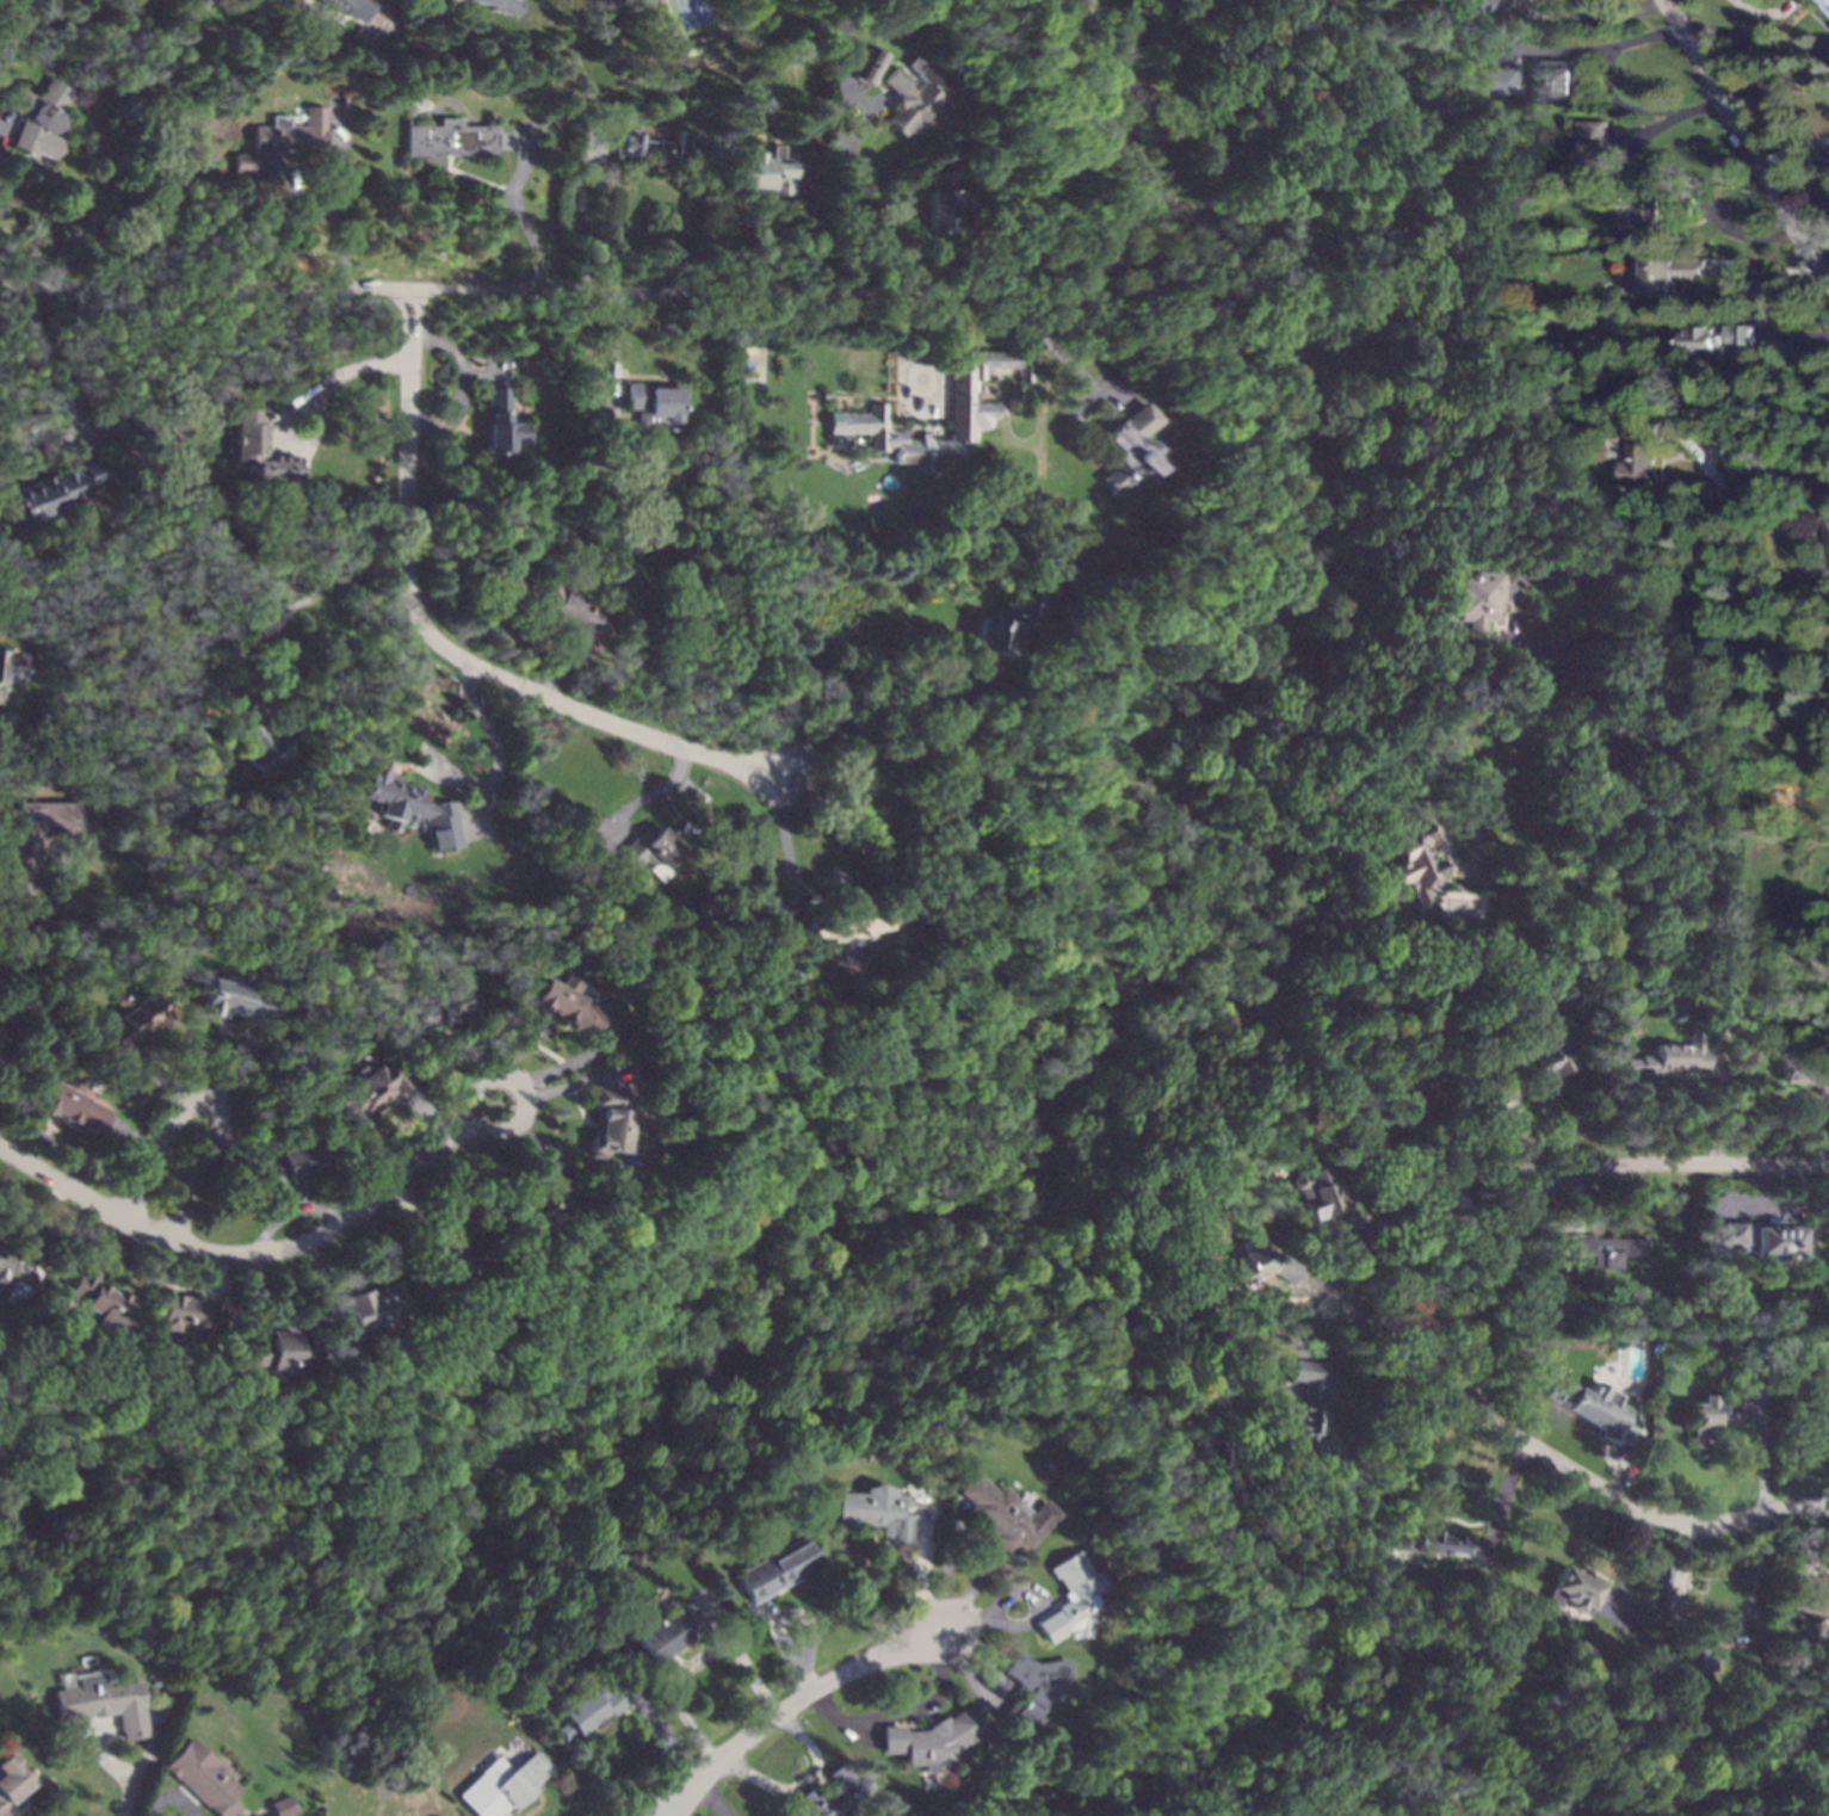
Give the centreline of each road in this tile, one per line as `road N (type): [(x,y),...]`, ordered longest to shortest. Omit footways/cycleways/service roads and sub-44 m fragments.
road 1 (residential): [(0,284),(925,295)]
road 2 (residential): [(790,772),(724,761),(570,709),(465,663),(419,626),(407,595),(412,291)]
road 3 (residential): [(1503,1431),(1469,1388),(1469,1330),(1483,1268),(1533,1203),(1572,1179),(1627,1165),(1828,1163)]
road 4 (residential): [(0,1151),(192,1249),(229,1255),(272,1252),(334,1230),(457,1134)]
road 5 (residential): [(659,1815),(780,1712),(866,1661),(953,1624)]
road 6 (residential): [(1503,1431),(1660,1519),(1695,1522),(1828,1507)]
road 7 (residential): [(1828,290),(1665,0)]
road 8 (residential): [(169,1237),(224,1119),(211,1098),(184,1107),(129,1218)]
road 9 (residential): [(471,1094),(457,1134),(506,1129),(524,1114),(525,1094),(511,1077),(490,1076),(471,1094)]

